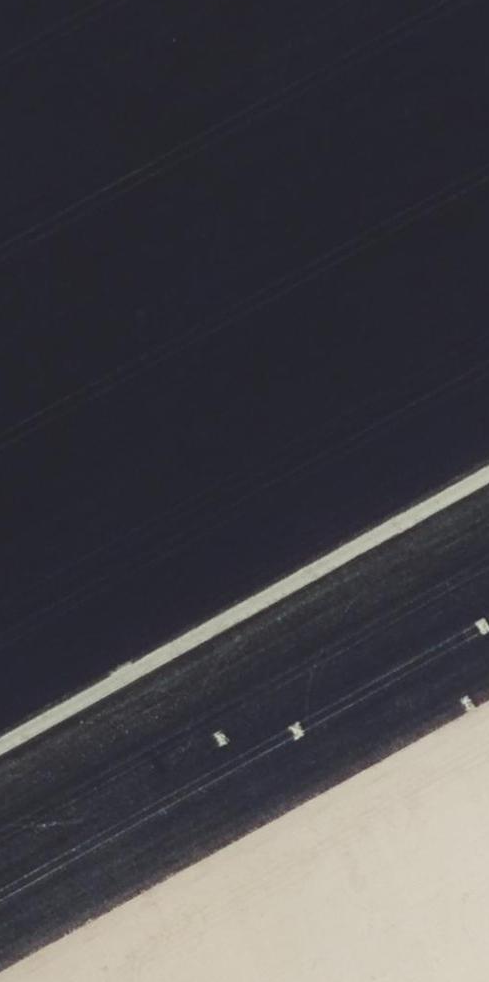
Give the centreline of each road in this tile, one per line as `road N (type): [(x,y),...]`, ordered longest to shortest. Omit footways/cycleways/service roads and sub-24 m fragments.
road 1 (track): [(488,472),(0,745)]

